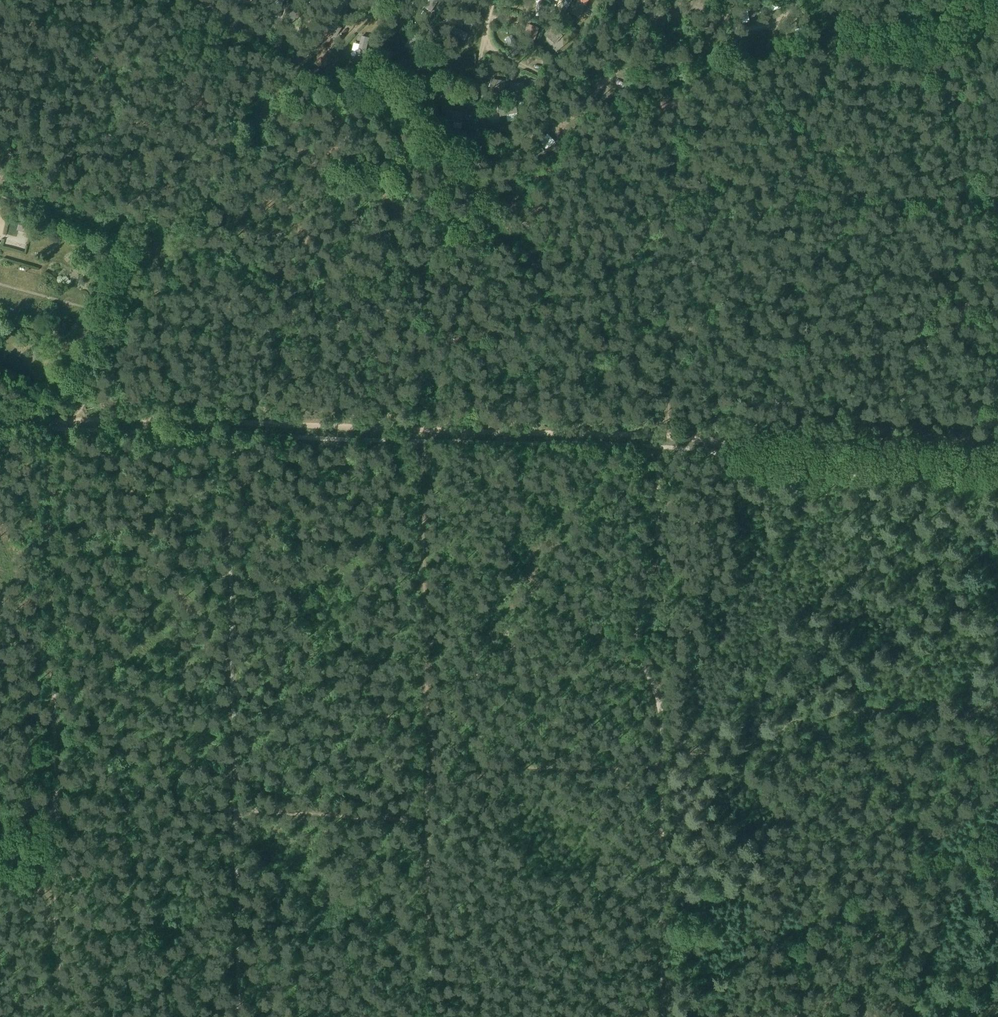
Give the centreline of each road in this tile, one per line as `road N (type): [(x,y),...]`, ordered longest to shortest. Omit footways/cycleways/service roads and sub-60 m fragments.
road 1 (track): [(997,346),(958,338),(493,336),(428,351),(376,350),(368,335),(366,286)]
road 2 (track): [(428,789),(513,768),(660,768),(829,732),(870,709),(928,715),(997,705)]
road 3 (track): [(659,447),(662,553),(632,630),(657,691),(668,1016)]
road 4 (track): [(997,34),(942,62),(798,53),(733,67),(597,133),(510,198)]
road 5 (track): [(75,430),(79,405),(148,256),(243,161),(277,98),(320,75)]
road 6 (track): [(55,815),(52,421)]
road 7 (track): [(366,286),(201,261),(0,197)]
road 8 (track): [(55,815),(234,811),(427,820)]
road 9 (track): [(428,789),(421,442)]
road 10 (track): [(958,196),(677,189)]
road 11 (track): [(956,60),(958,338)]
road 12 (track): [(688,338),(677,189),(656,103)]
road 13 (track): [(320,75),(411,104),(510,198)]
road 14 (track): [(56,1016),(55,815)]
road 15 (track): [(510,198),(427,262),(366,286)]
road 16 (track): [(320,75),(198,0)]
road 17 (track): [(480,133),(493,0)]

